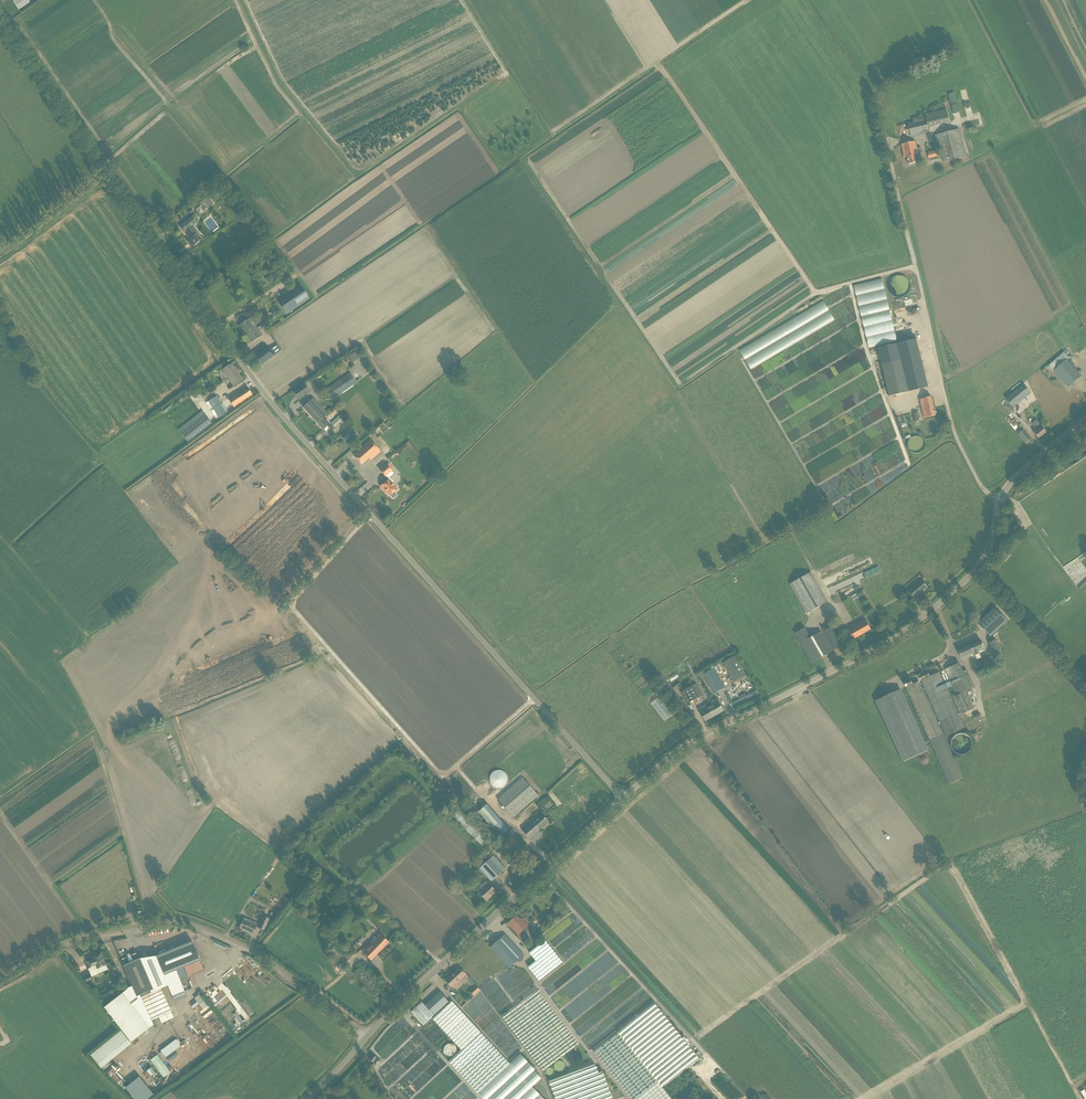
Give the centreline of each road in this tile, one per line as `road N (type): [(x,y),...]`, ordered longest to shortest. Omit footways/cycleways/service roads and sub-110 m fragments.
road 1 (unclassified): [(623,800),(278,412),(0,16)]
road 2 (tertiary): [(623,800),(673,755),(866,653),(939,605),(985,557),(1017,474),(1085,418)]
road 3 (unclassified): [(0,975),(75,937),(190,924),(261,957),(366,1037)]
road 4 (tertiary): [(366,1037),(623,800)]
road 5 (track): [(150,925),(101,758)]

